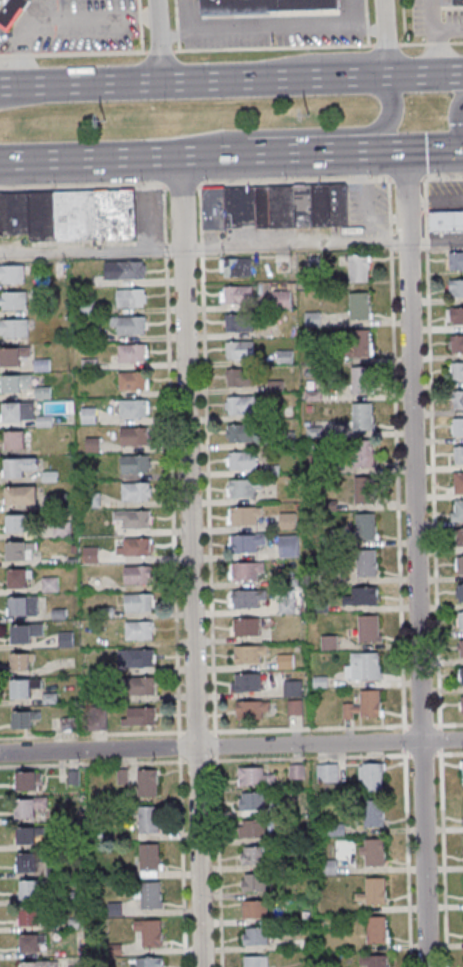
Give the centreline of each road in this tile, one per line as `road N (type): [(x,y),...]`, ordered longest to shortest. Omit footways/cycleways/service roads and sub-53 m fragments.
road 1 (residential): [(427,966),(406,244)]
road 2 (residential): [(202,966),(181,251)]
road 3 (trunk): [(462,74),(0,87)]
road 4 (residential): [(462,741),(0,753)]
road 5 (trunk): [(0,161),(462,149)]
road 6 (trunk): [(169,156),(219,134),(378,127),(390,105),(386,76)]

